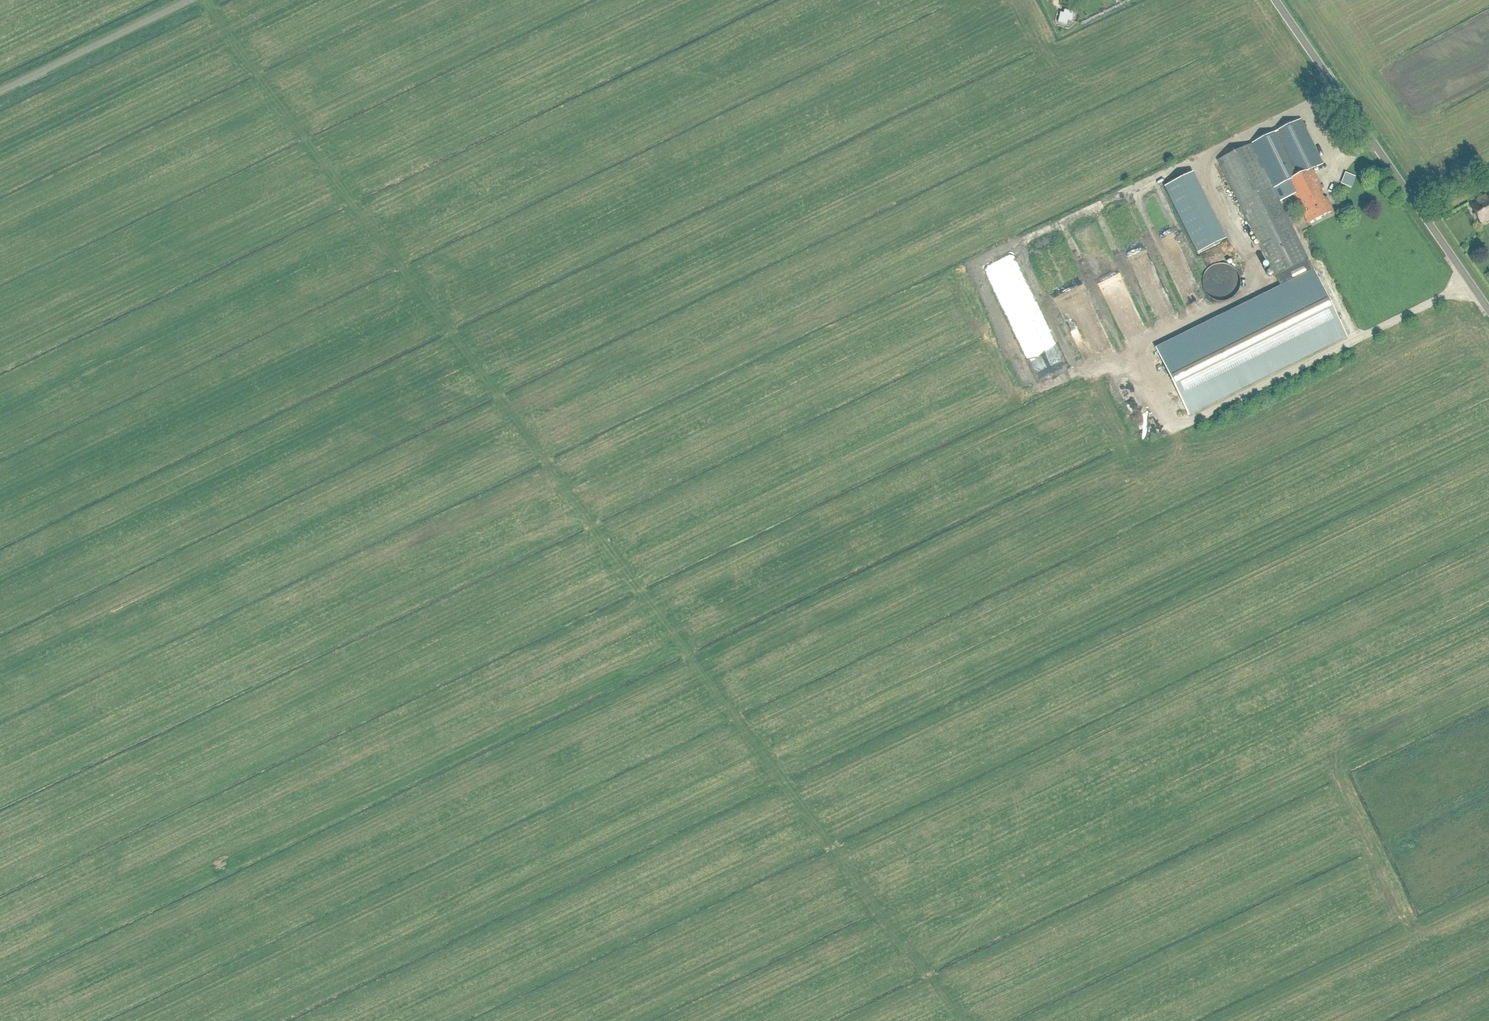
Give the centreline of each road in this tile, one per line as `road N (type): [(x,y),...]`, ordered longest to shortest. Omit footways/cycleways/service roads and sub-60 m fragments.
road 1 (track): [(204,0),(965,1020)]
road 2 (unclassified): [(1488,301),(1277,0)]
road 3 (unclassified): [(0,90),(188,0)]

